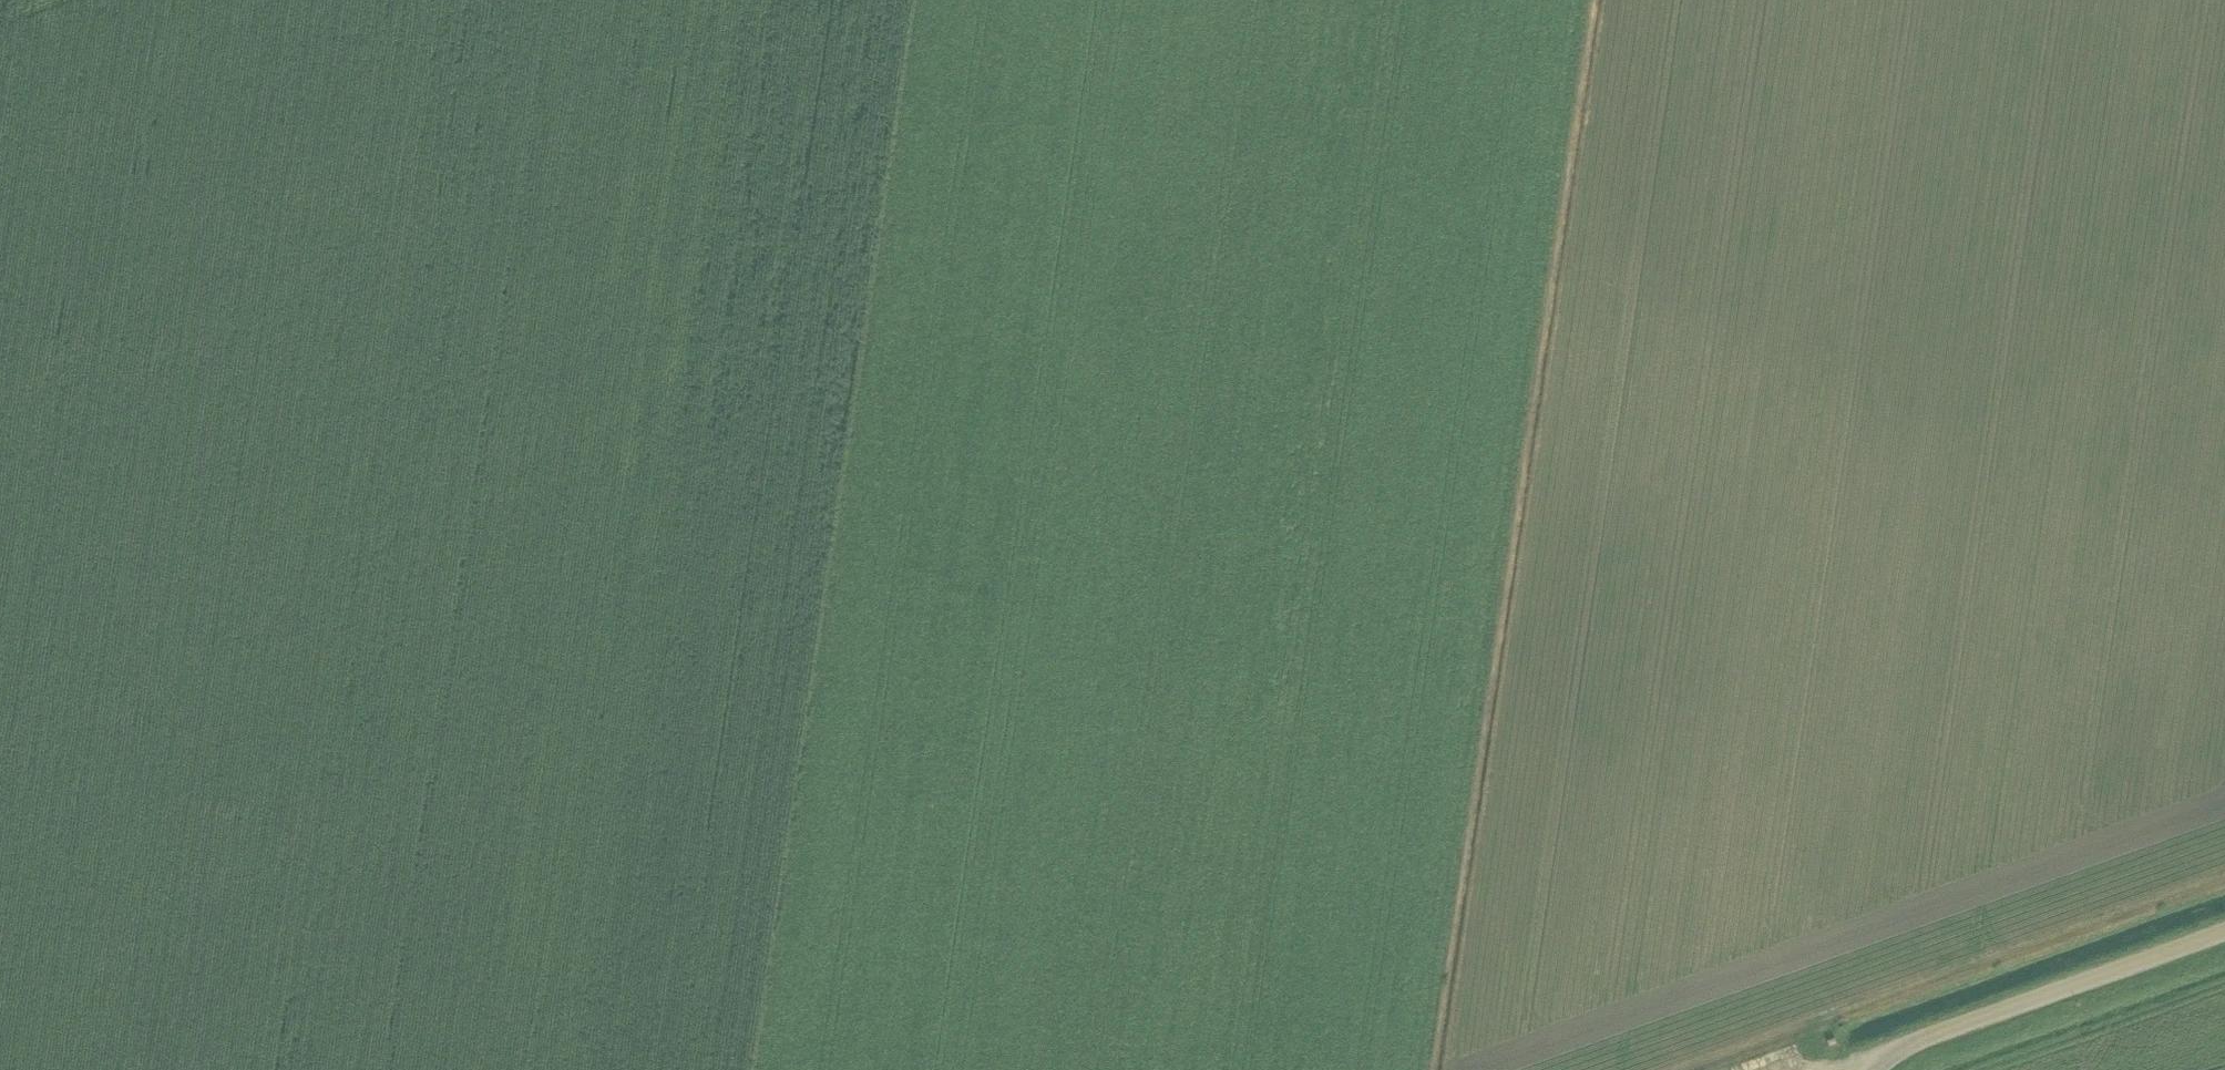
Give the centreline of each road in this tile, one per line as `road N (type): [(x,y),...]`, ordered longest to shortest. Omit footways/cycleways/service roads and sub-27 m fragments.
road 1 (unclassified): [(1861,1069),(1889,1049),(2224,930)]

